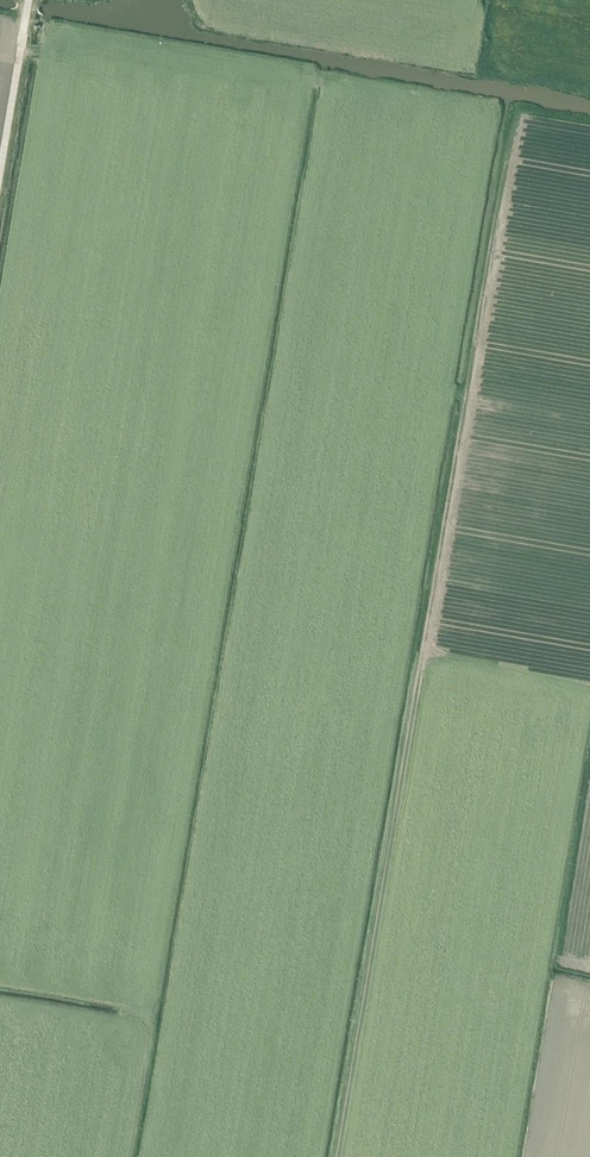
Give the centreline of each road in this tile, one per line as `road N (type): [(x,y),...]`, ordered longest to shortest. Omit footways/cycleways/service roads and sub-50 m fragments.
road 1 (track): [(0,170),(29,0)]

